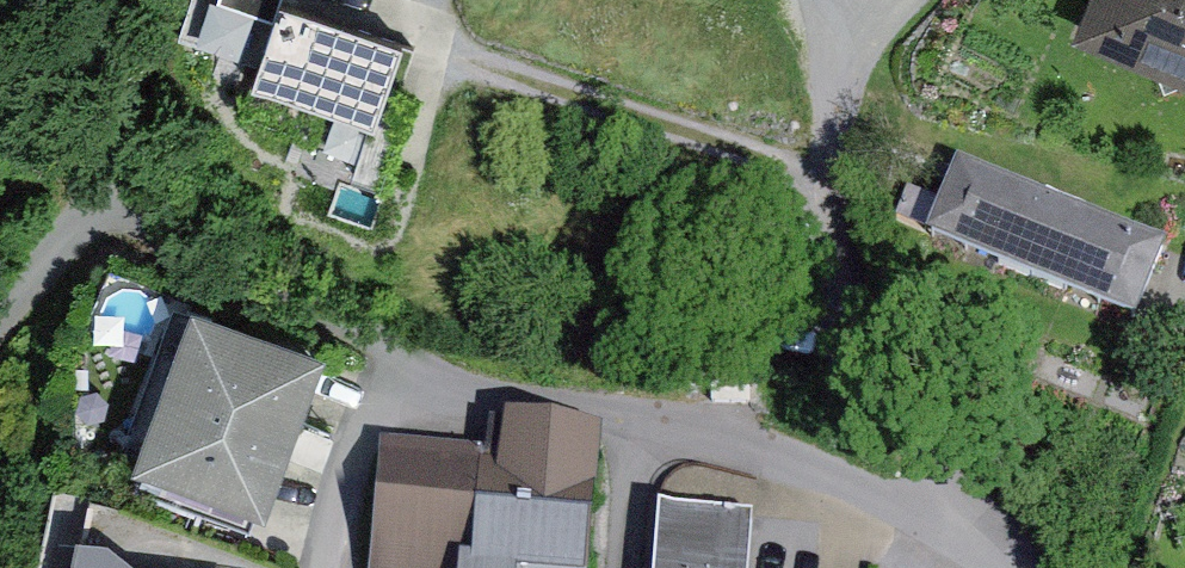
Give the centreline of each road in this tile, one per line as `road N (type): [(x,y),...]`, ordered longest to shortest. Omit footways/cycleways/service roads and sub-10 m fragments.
road 1 (residential): [(899,487),(841,176),(870,40),(913,0)]
road 2 (residential): [(0,315),(97,215),(125,205),(158,210),(284,294),(417,363)]
road 3 (residential): [(417,363),(465,382),(649,418),(899,487)]
road 4 (residential): [(417,363),(376,444),(342,567)]
road 5 (residential): [(899,487),(1026,567)]

